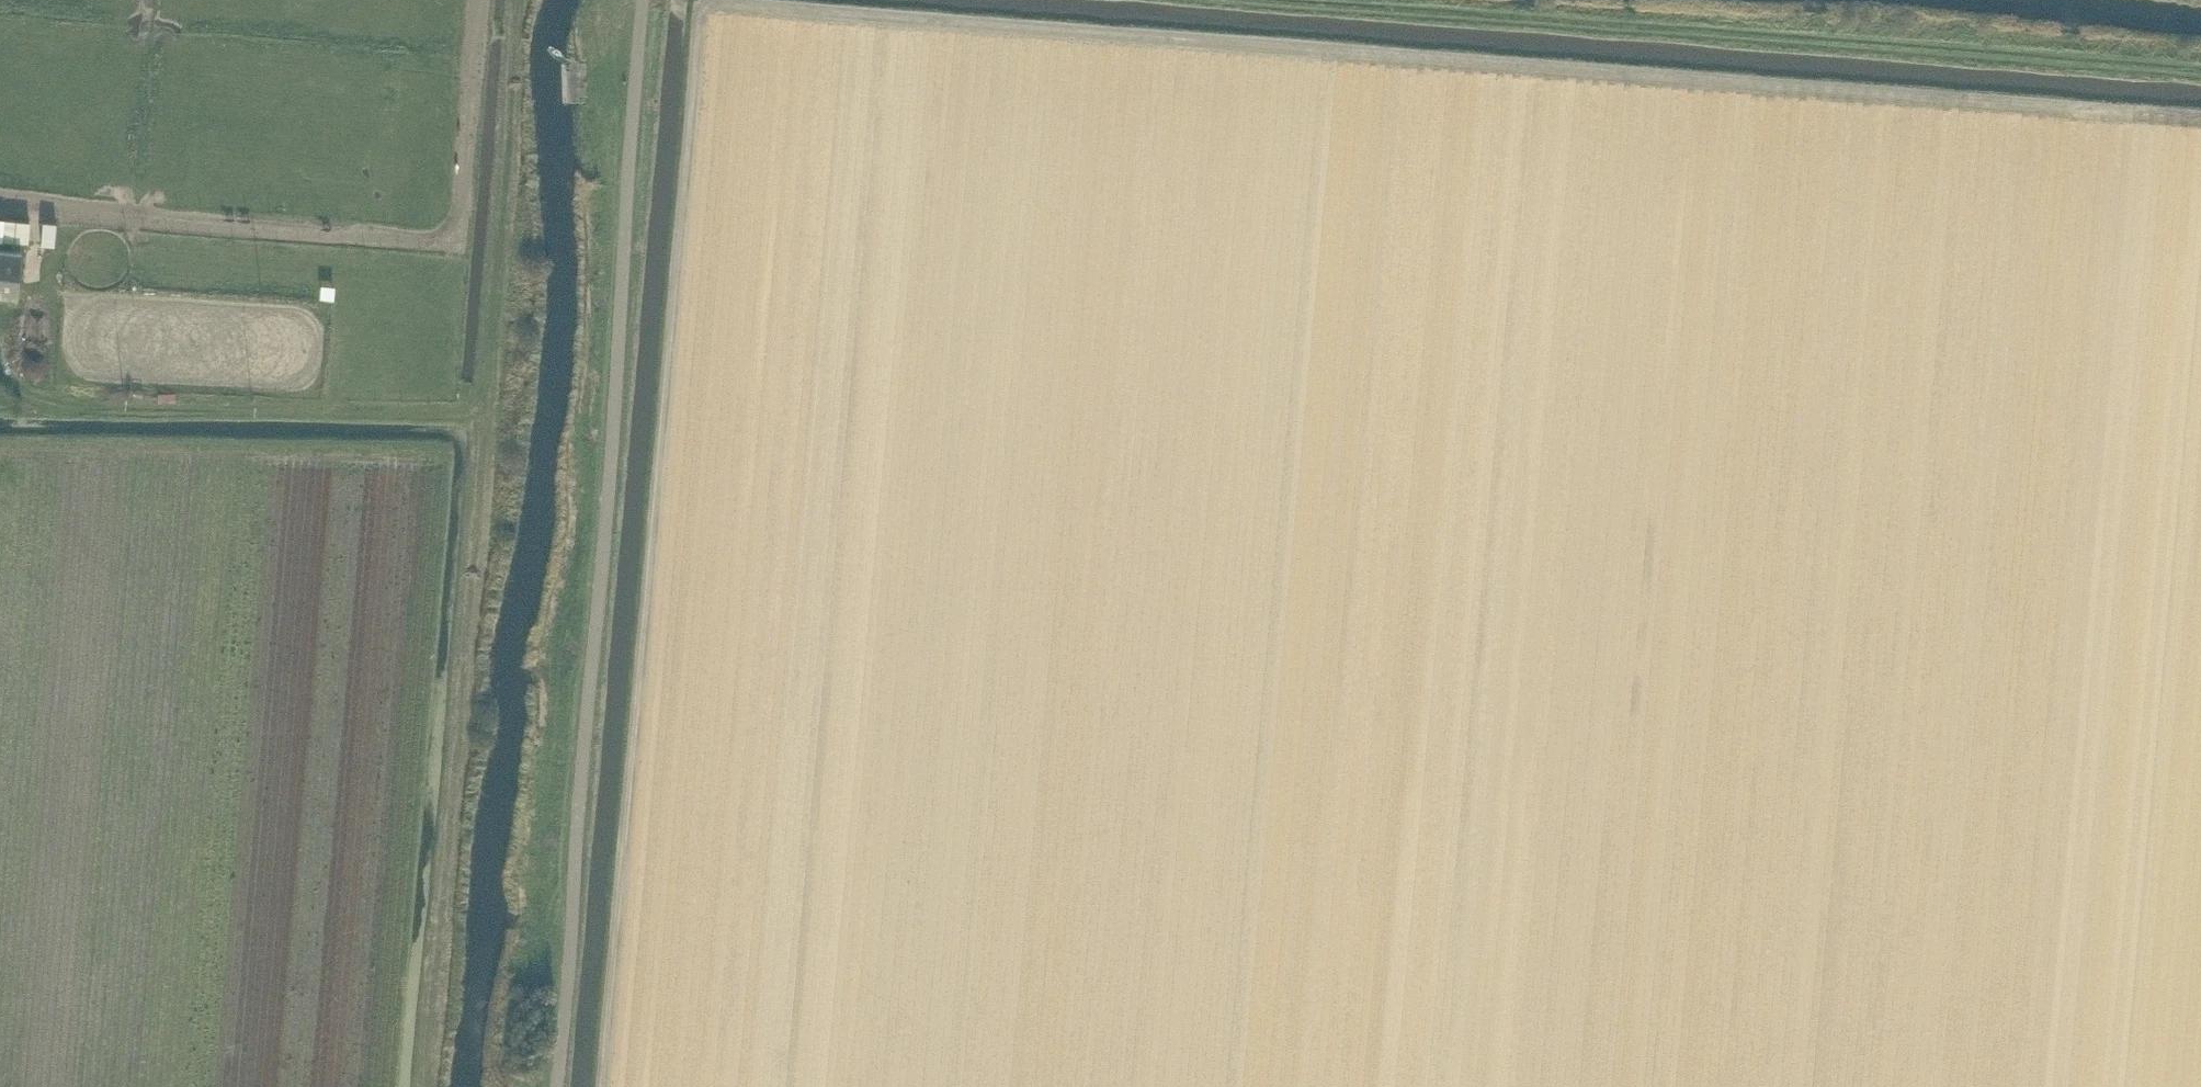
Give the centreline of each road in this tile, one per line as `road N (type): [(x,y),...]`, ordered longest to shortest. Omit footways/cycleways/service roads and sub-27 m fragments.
road 1 (track): [(603,1086),(703,7),(2200,119)]

